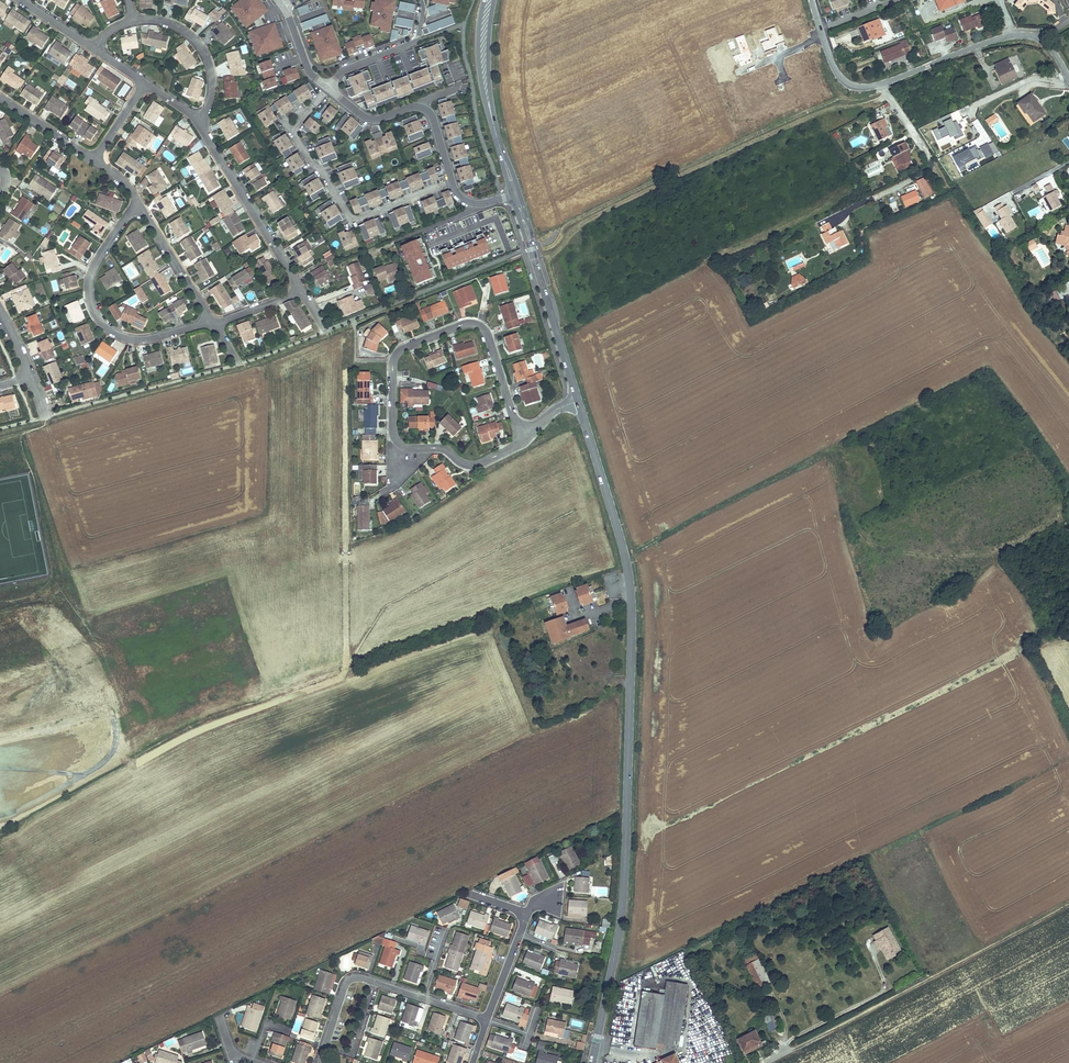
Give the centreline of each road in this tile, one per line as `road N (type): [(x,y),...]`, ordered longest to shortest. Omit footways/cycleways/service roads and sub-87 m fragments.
road 1 (secondary): [(592,1062),(623,882),(631,620),(625,554),(578,402)]
road 2 (residential): [(525,432),(513,418),(483,329),(459,326),(401,351),(391,371),(400,445),(446,451),(473,465),(510,448)]
road 3 (track): [(1068,902),(786,1053)]
road 4 (residential): [(328,89),(294,134),(350,218),(453,181)]
road 5 (residential): [(811,0),(834,68),(854,87),(1013,36)]
road 6 (residential): [(213,326),(128,340),(100,322),(87,289),(90,271),(137,205)]
road 7 (secondary): [(578,402),(516,194)]
road 8 (residential): [(198,120),(301,294)]
road 9 (residential): [(453,181),(427,110),(367,119),(328,89)]
road 10 (residential): [(319,1062),(351,978),(423,997)]
road 11 (residential): [(198,120),(213,87),(204,53),(192,35),(162,22),(133,22)]
road 12 (residential): [(213,326),(137,205)]
road 13 (secondary): [(483,0),(480,81),(493,123)]
road 14 (secondary): [(493,123),(494,0)]

